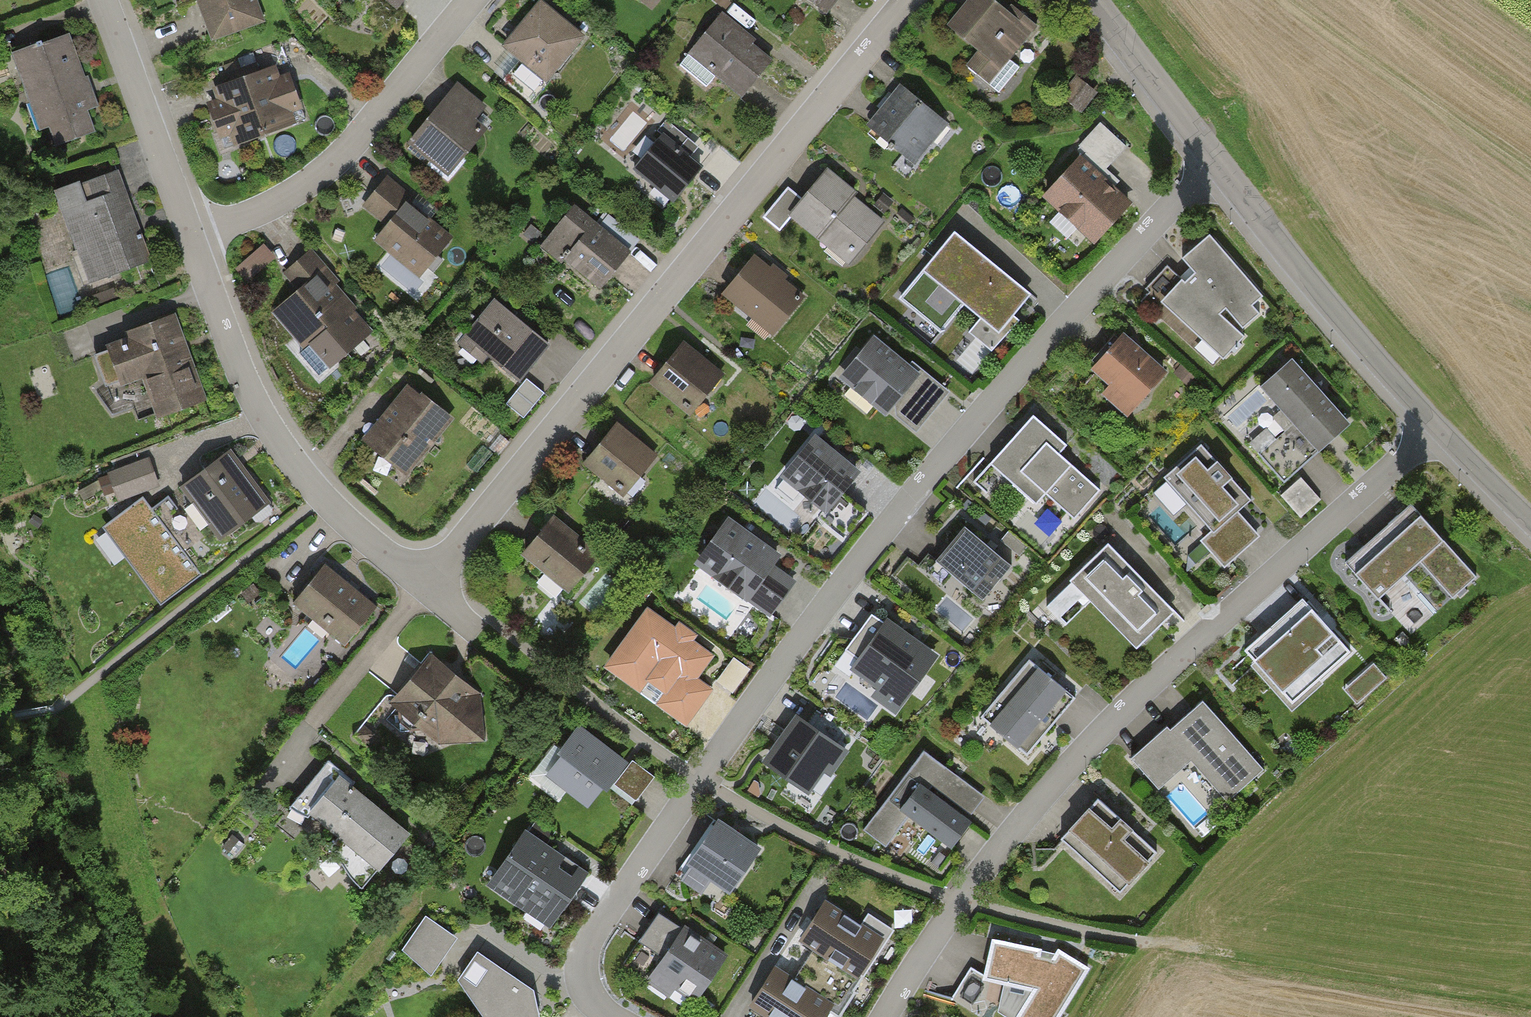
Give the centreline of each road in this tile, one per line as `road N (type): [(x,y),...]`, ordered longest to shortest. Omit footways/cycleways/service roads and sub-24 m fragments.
road 1 (residential): [(603,1016),(580,982),(586,943),(699,779),(945,454),(1214,162)]
road 2 (residential): [(1433,433),(1148,684),(1053,783),(957,902),(886,1016)]
road 3 (residential): [(910,0),(425,583)]
road 4 (residential): [(425,583),(322,497),(281,445),(243,386),(187,236)]
road 5 (residential): [(470,0),(340,157),(293,197),(187,236)]
road 6 (residential): [(1214,162),(1360,352),(1433,433)]
road 7 (track): [(1195,949),(1530,1004)]
road 8 (residential): [(187,236),(102,0)]
road 9 (residential): [(425,583),(276,772)]
road 10 (residential): [(1091,0),(1214,162)]
road 11 (residential): [(1433,433),(1530,523)]

